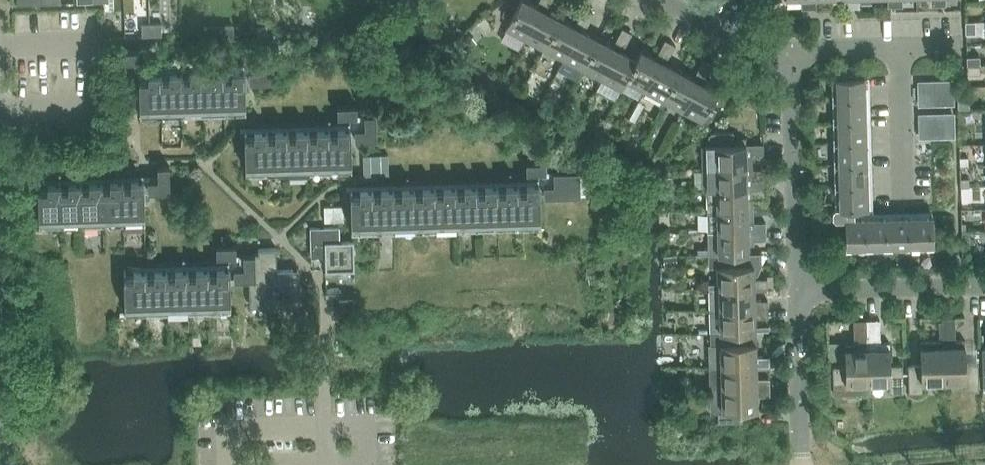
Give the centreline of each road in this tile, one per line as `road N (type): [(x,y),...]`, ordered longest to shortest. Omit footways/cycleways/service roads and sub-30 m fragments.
road 1 (residential): [(803,292),(797,52)]
road 2 (residential): [(803,292),(984,290)]
road 3 (residential): [(803,464),(803,292)]
road 4 (residential): [(797,52),(954,48)]
road 5 (residential): [(797,52),(763,52),(660,0)]

